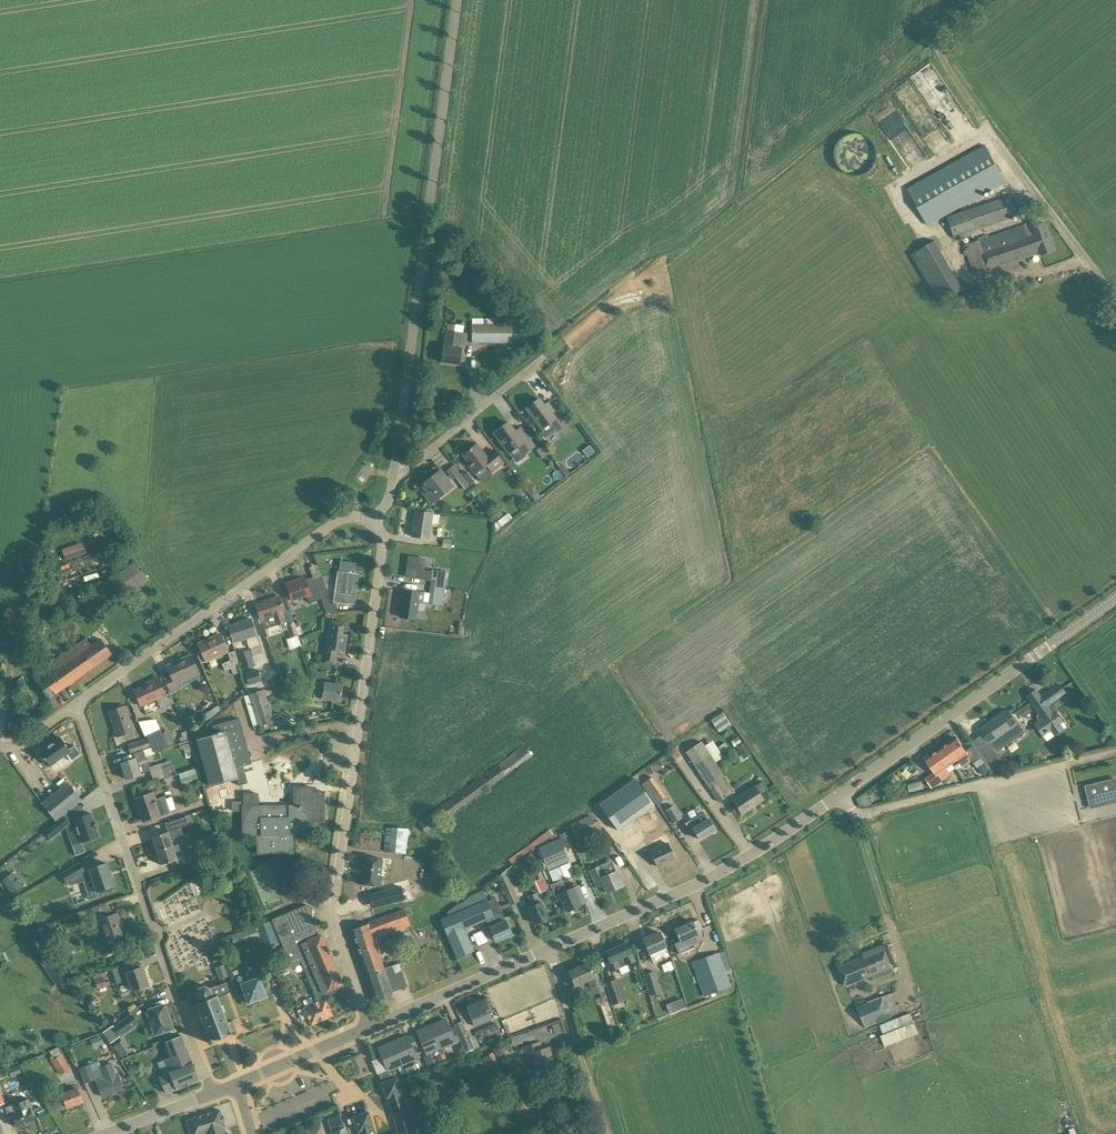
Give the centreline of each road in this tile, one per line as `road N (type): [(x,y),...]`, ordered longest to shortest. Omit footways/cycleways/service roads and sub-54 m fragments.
road 1 (residential): [(370,1025),(333,914),(382,549),(376,519)]
road 2 (unclassified): [(394,476),(457,0)]
road 3 (residential): [(210,1094),(76,703)]
road 4 (residential): [(76,703),(341,517),(376,519)]
road 5 (tertiary): [(549,948),(713,876),(844,791)]
road 6 (tertiary): [(844,791),(1115,598)]
road 7 (track): [(1115,751),(855,815)]
road 8 (unclassified): [(995,139),(1115,297)]
road 9 (tertiary): [(370,1025),(549,948)]
road 10 (unclassified): [(549,948),(607,1133)]
road 11 (unclassified): [(394,476),(544,357)]
road 12 (tertiary): [(238,1083),(370,1025)]

